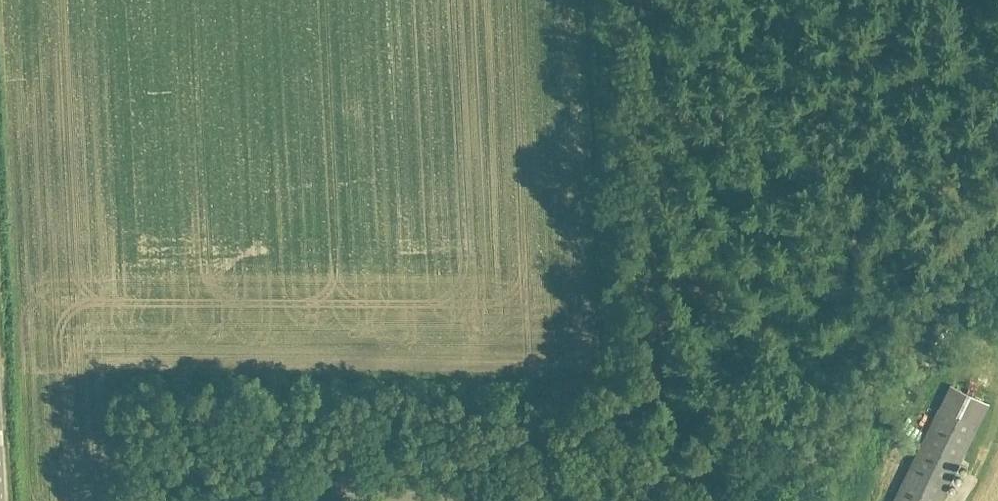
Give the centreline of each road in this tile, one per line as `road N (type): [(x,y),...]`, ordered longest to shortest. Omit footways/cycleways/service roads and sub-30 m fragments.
road 1 (unclassified): [(465,500),(314,500)]

